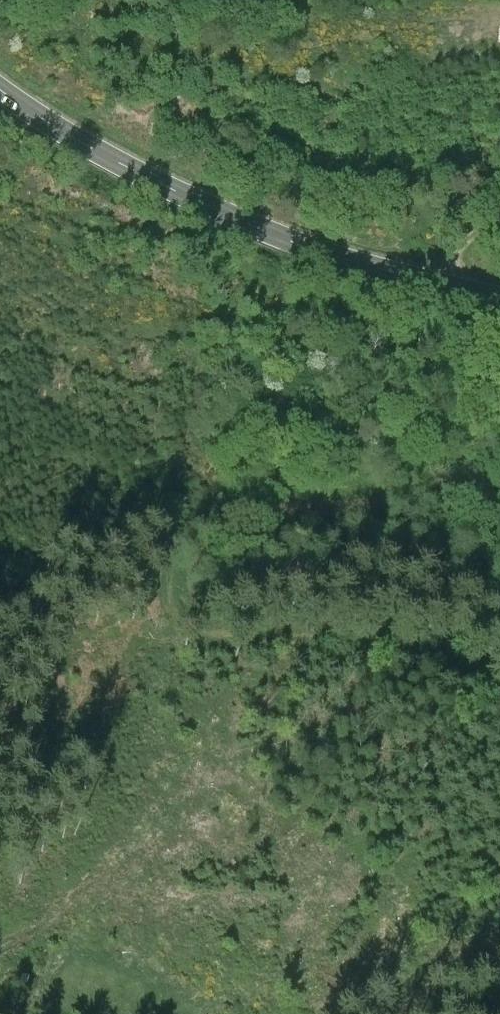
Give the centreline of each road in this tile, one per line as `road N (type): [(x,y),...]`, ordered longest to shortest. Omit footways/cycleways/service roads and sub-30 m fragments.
road 1 (track): [(499,691),(385,644),(194,632),(174,620),(165,568),(178,539),(200,522),(237,514),(383,500),(499,510)]
road 2 (secondary): [(499,307),(422,286),(191,198),(0,88)]

